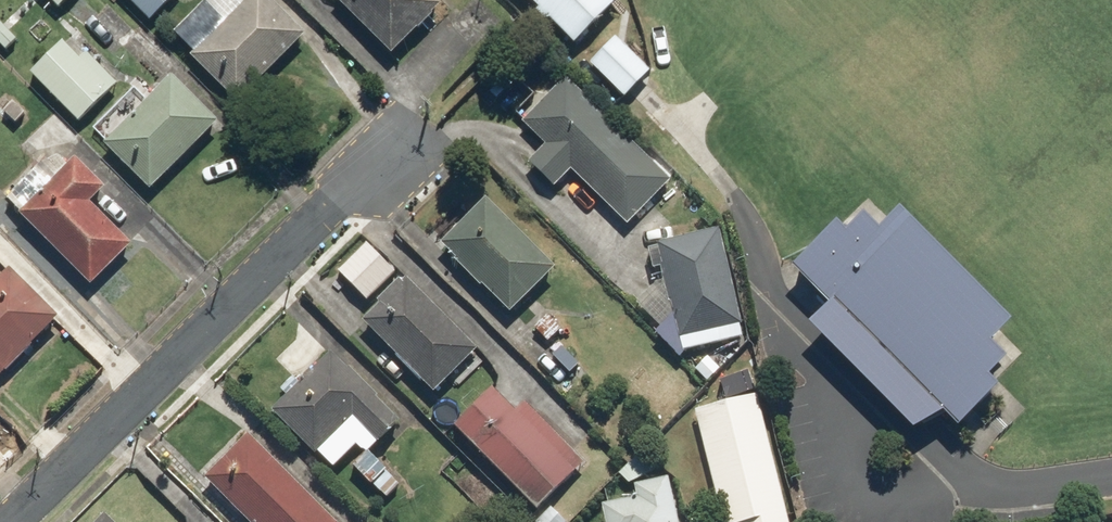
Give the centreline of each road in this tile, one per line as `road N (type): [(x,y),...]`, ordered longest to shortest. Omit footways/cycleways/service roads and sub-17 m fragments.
road 1 (residential): [(4,521),(419,124)]

